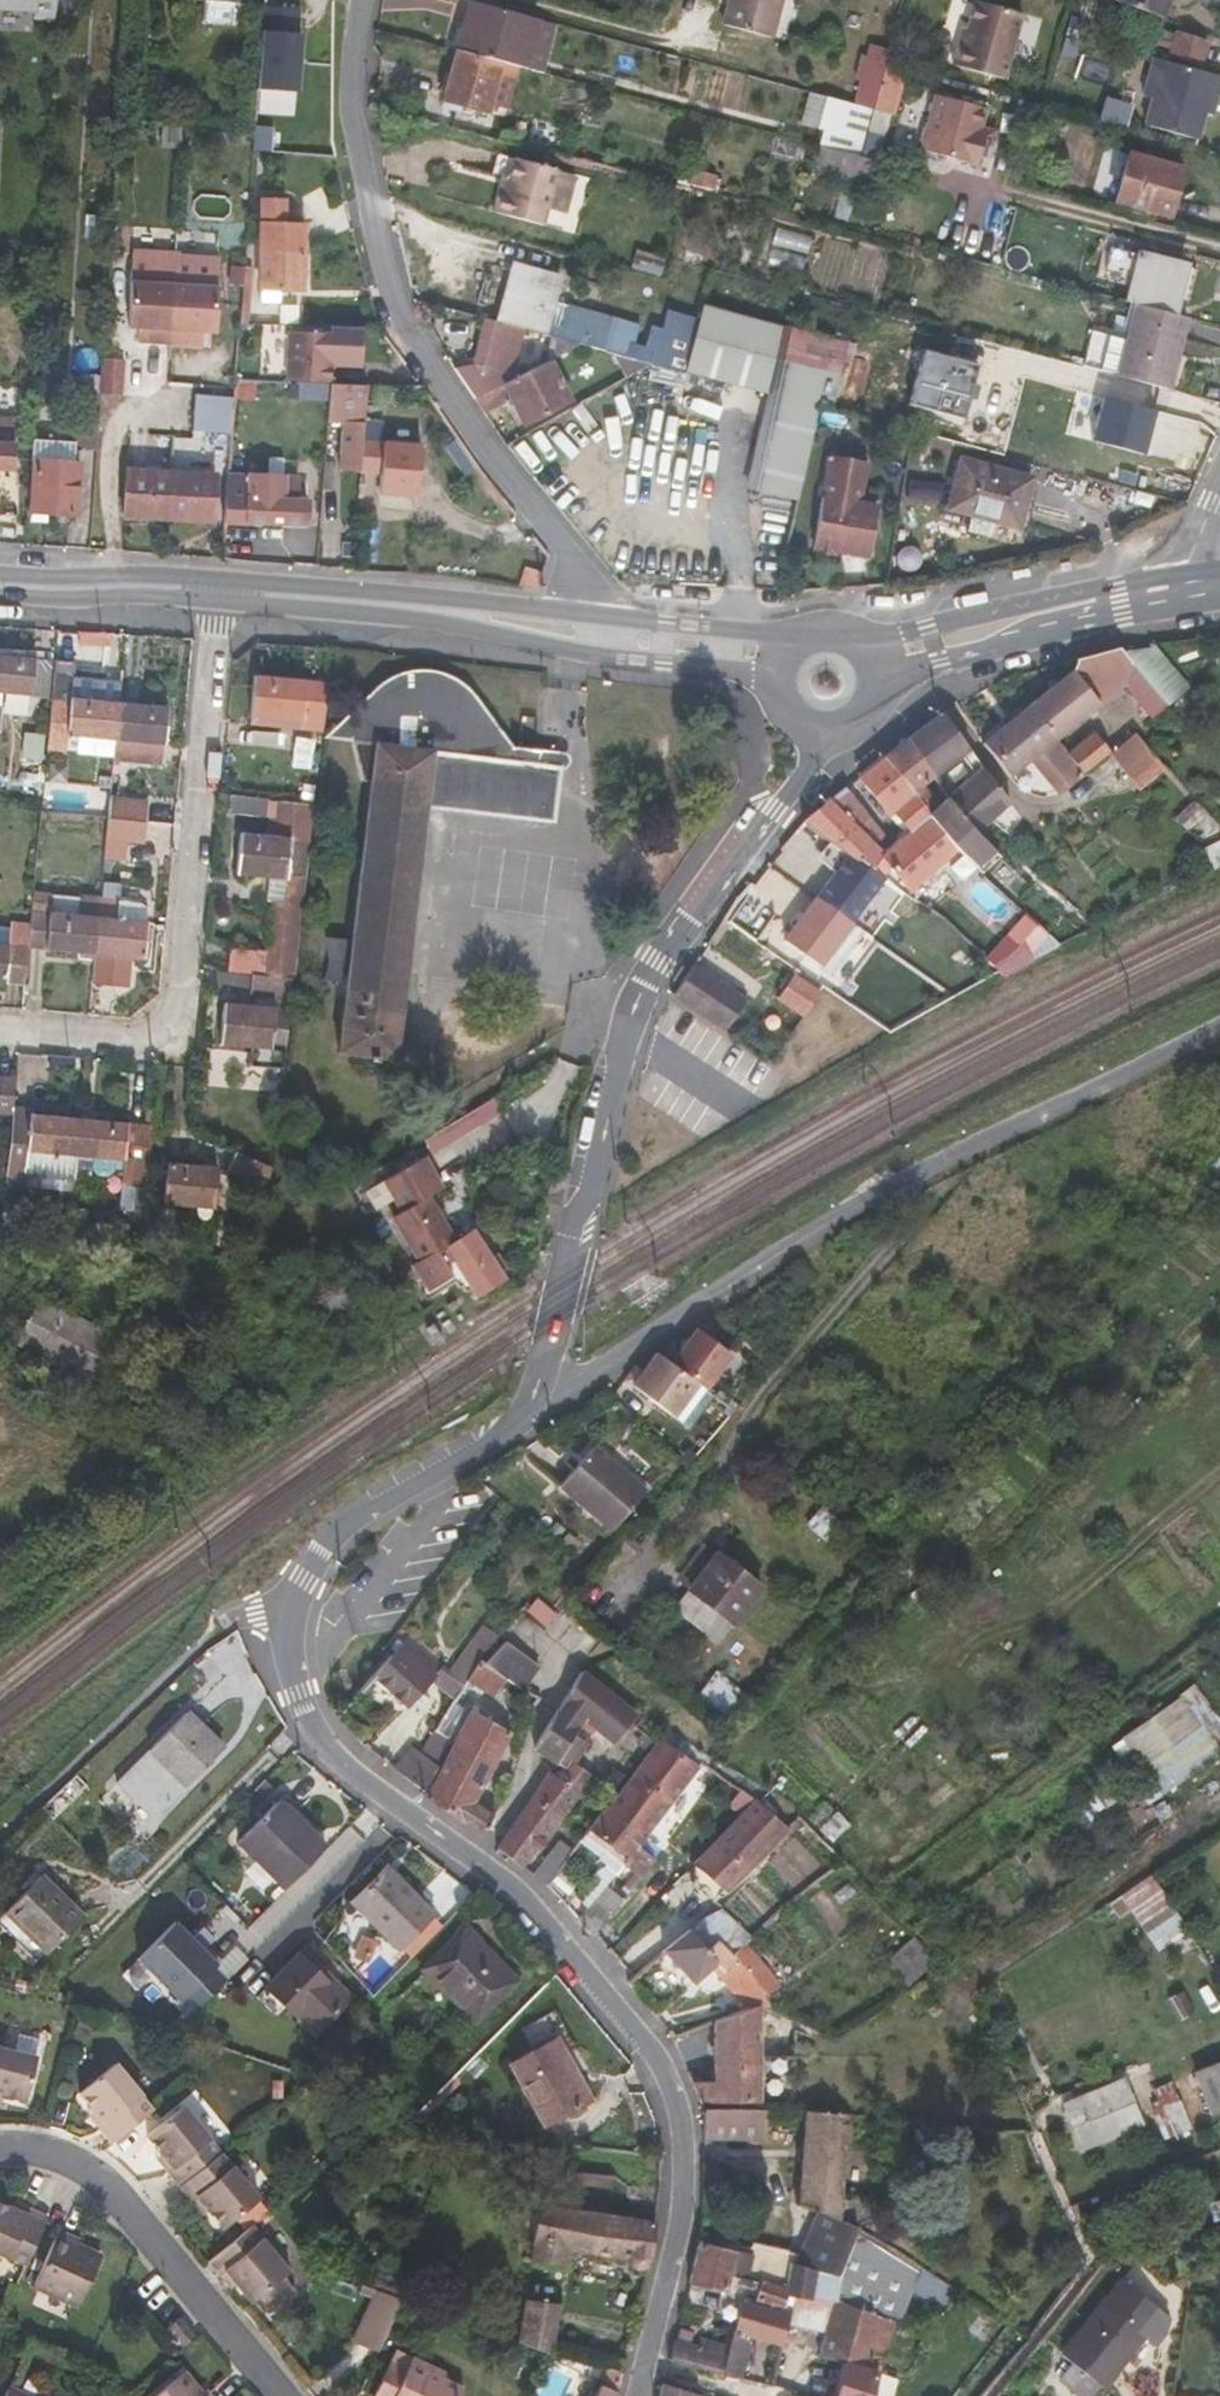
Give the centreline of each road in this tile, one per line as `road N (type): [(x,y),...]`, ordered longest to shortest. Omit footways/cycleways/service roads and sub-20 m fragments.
road 1 (residential): [(810,729),(795,789),(770,813),(640,1009),(540,1380),(524,1413),(492,1444),(347,1527),(324,1547),(293,1609),(293,1672),(327,1743),(532,1904),(661,2062),(686,2157),(642,2395)]
road 2 (residential): [(354,0),(344,103),(385,297),(446,409),(564,546),(583,603),(577,634)]
road 3 (residential): [(0,1029),(121,1039),(156,1028),(167,1014),(221,594)]
road 4 (residential): [(0,2148),(43,2156),(103,2189),(270,2395)]
road 5 (secondary): [(577,634),(397,606),(221,594)]
road 6 (secondary): [(1179,583),(873,664)]
road 7 (secondary): [(221,594),(0,588)]
road 8 (secondary): [(780,670),(733,652),(577,634)]
road 9 (secondary): [(873,664),(853,642),(824,634),(796,645),(780,670)]

